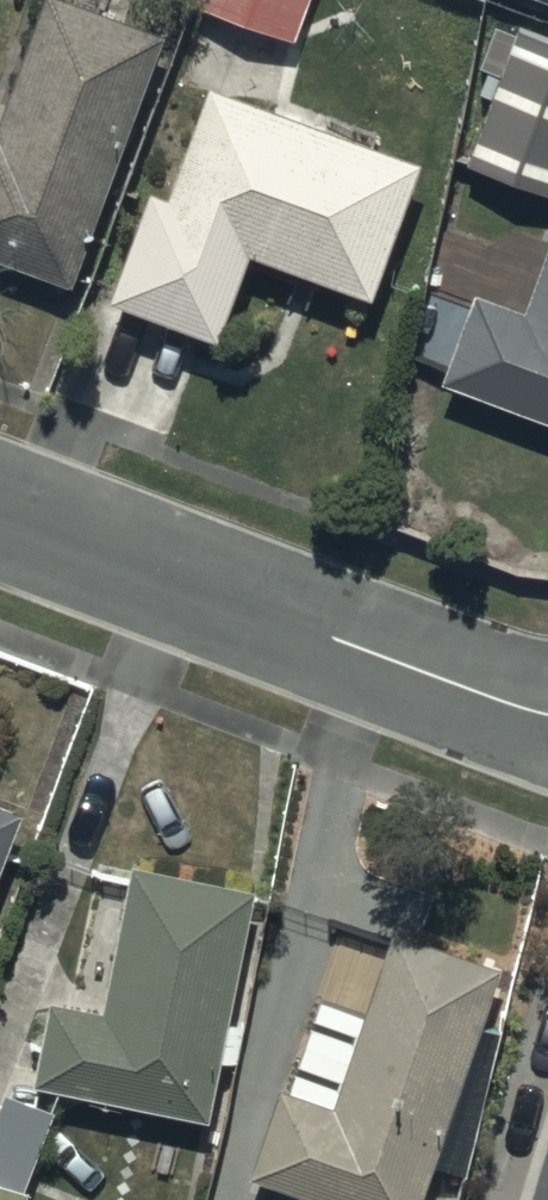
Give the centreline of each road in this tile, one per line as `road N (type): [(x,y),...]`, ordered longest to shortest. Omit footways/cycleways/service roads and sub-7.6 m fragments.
road 1 (residential): [(547,714),(0,511)]

